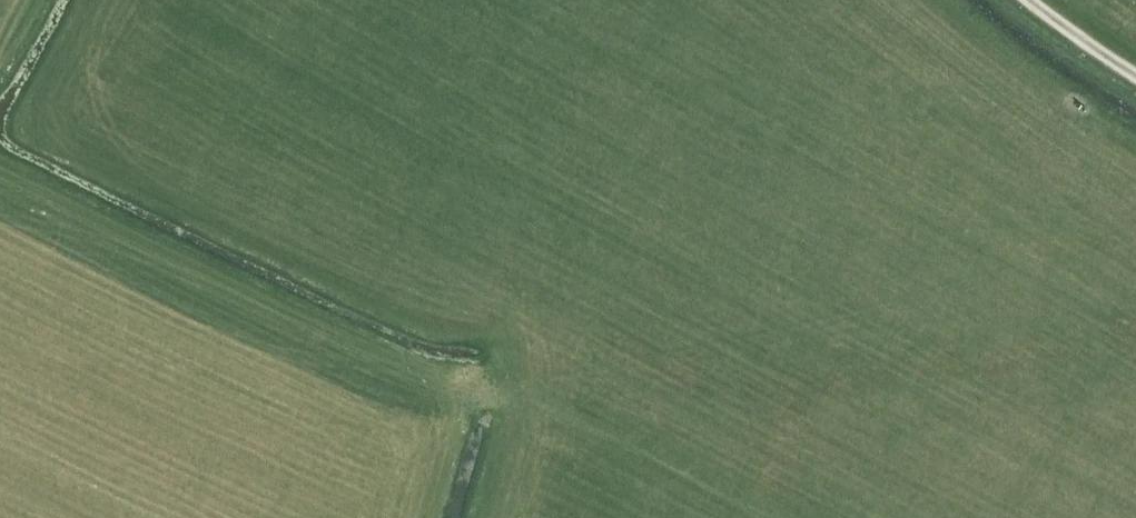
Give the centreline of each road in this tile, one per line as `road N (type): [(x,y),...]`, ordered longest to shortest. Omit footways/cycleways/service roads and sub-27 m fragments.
road 1 (track): [(1027,0),(1135,79)]

